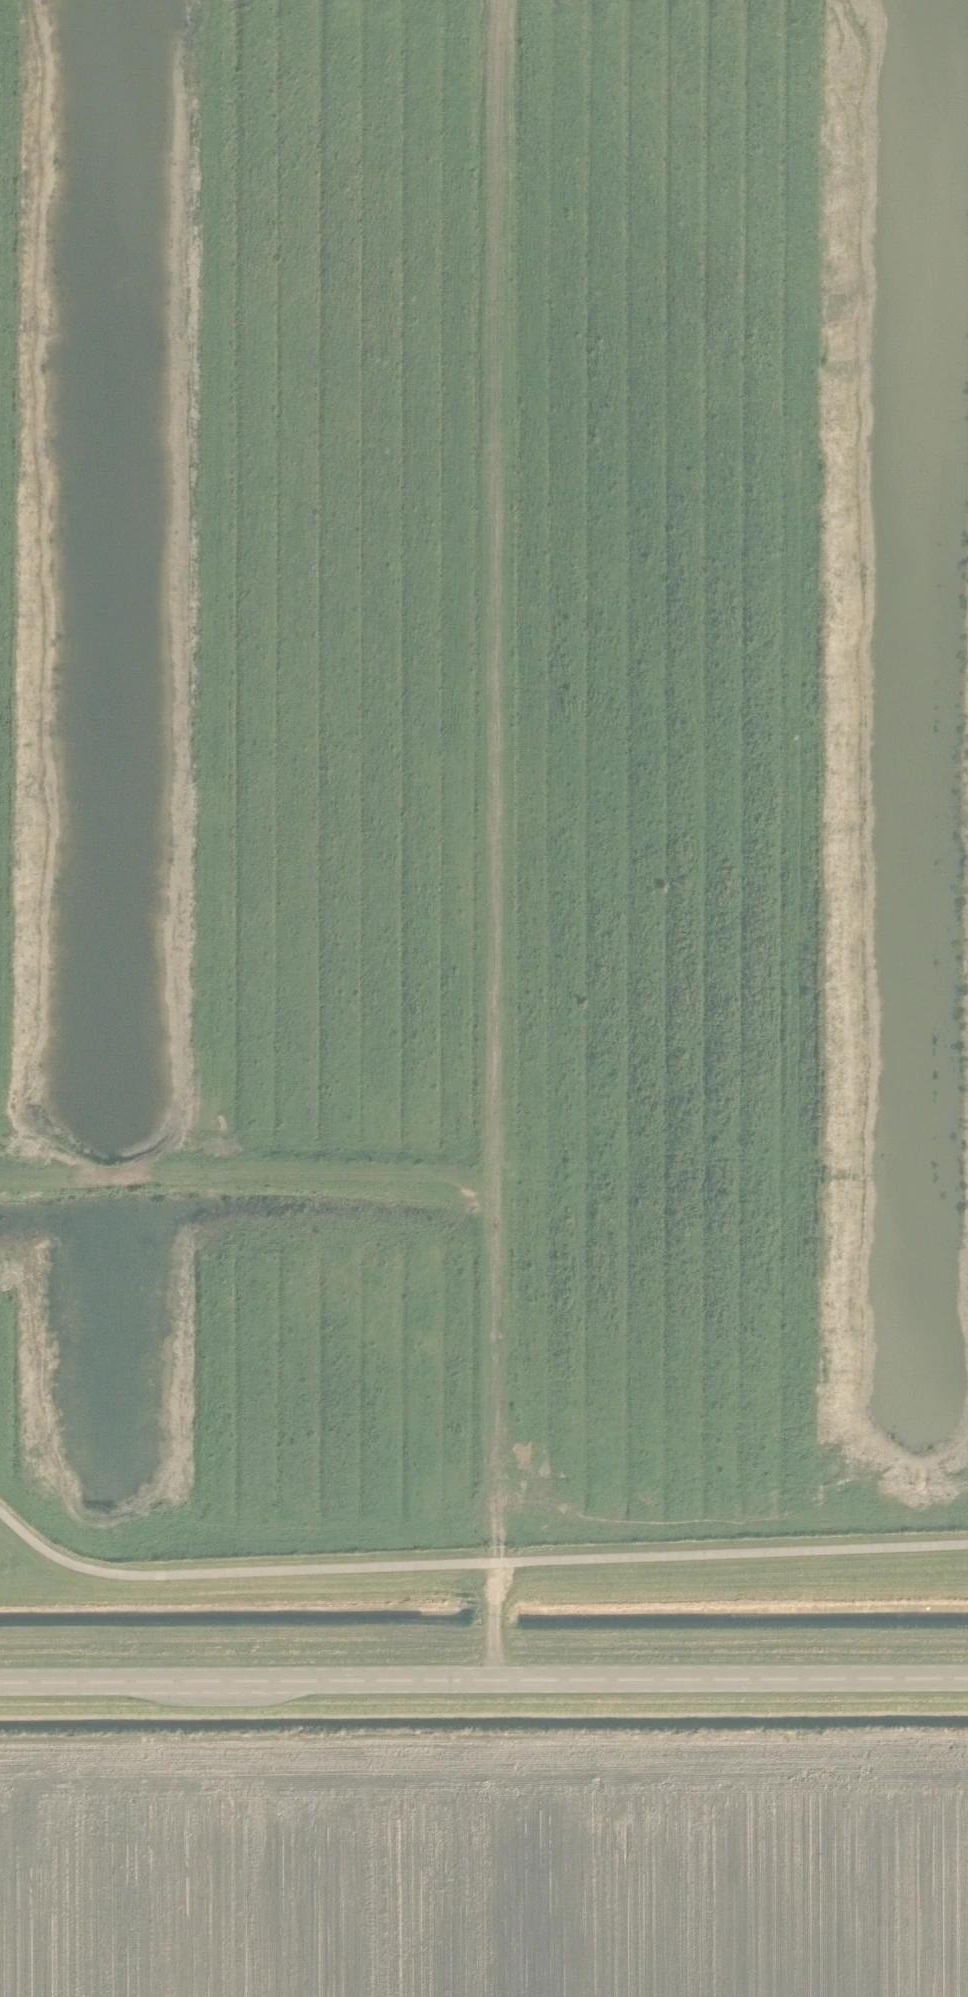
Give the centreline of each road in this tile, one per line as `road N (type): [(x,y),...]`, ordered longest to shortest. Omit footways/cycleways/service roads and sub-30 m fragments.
road 1 (secondary): [(0,1681),(967,1677)]

